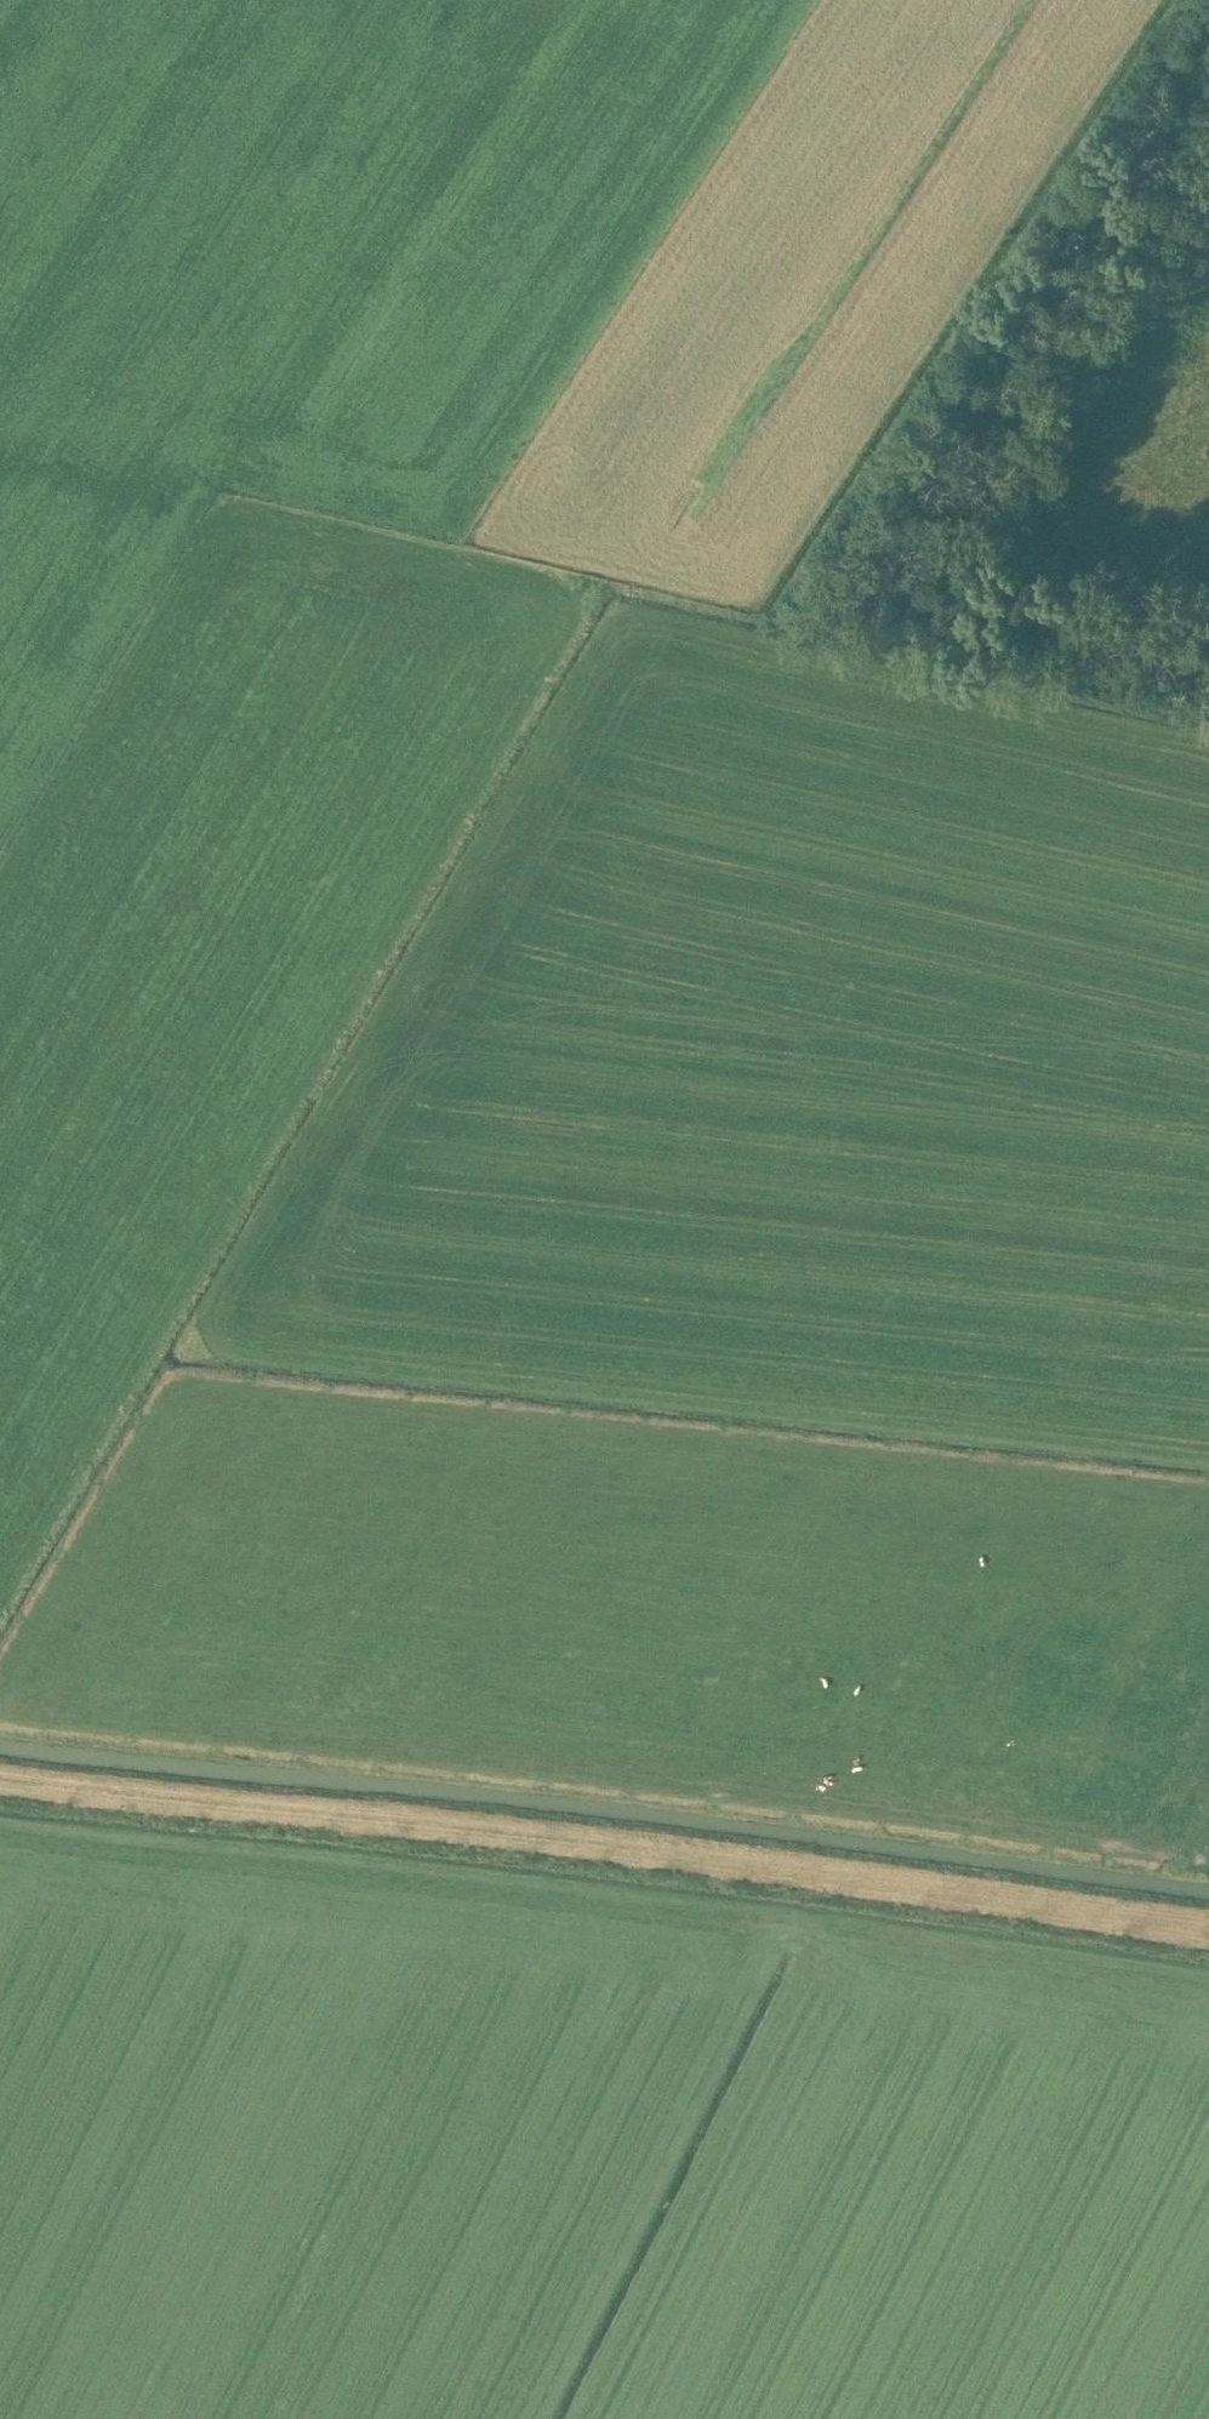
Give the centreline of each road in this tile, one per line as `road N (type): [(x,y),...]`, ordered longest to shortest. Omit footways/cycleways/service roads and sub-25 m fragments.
road 1 (track): [(1208,1930),(486,1829),(0,1779)]

